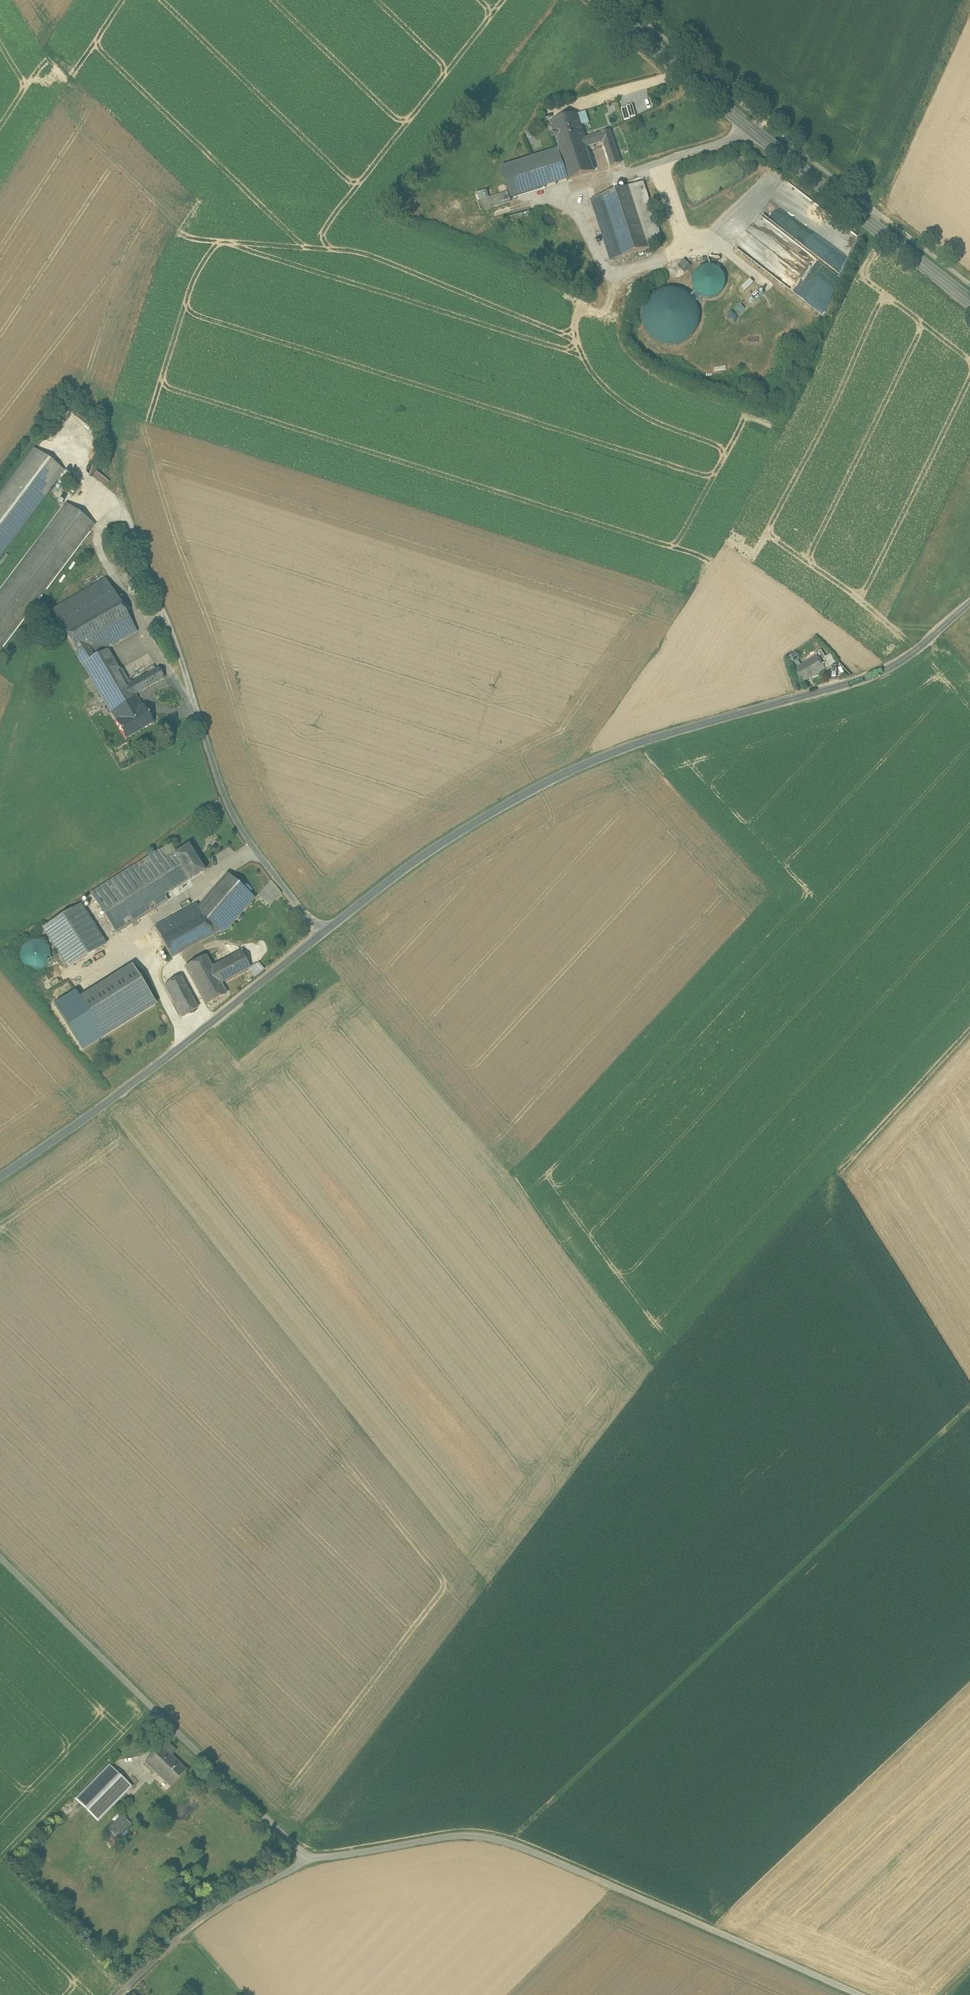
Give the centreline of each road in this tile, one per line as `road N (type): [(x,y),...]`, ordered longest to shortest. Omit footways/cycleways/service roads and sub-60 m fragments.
road 1 (unclassified): [(969,599),(892,667),(638,743),(557,777),(442,843),(122,1092),(0,1175)]
road 2 (unclassified): [(308,1859),(458,1834),(501,1840),(859,1994)]
road 3 (track): [(324,930),(248,841),(123,514),(66,451)]
road 4 (secondary): [(969,301),(603,0)]
road 5 (unclassified): [(0,1555),(308,1859)]
road 6 (unclassified): [(116,1994),(213,1909),(308,1859)]

